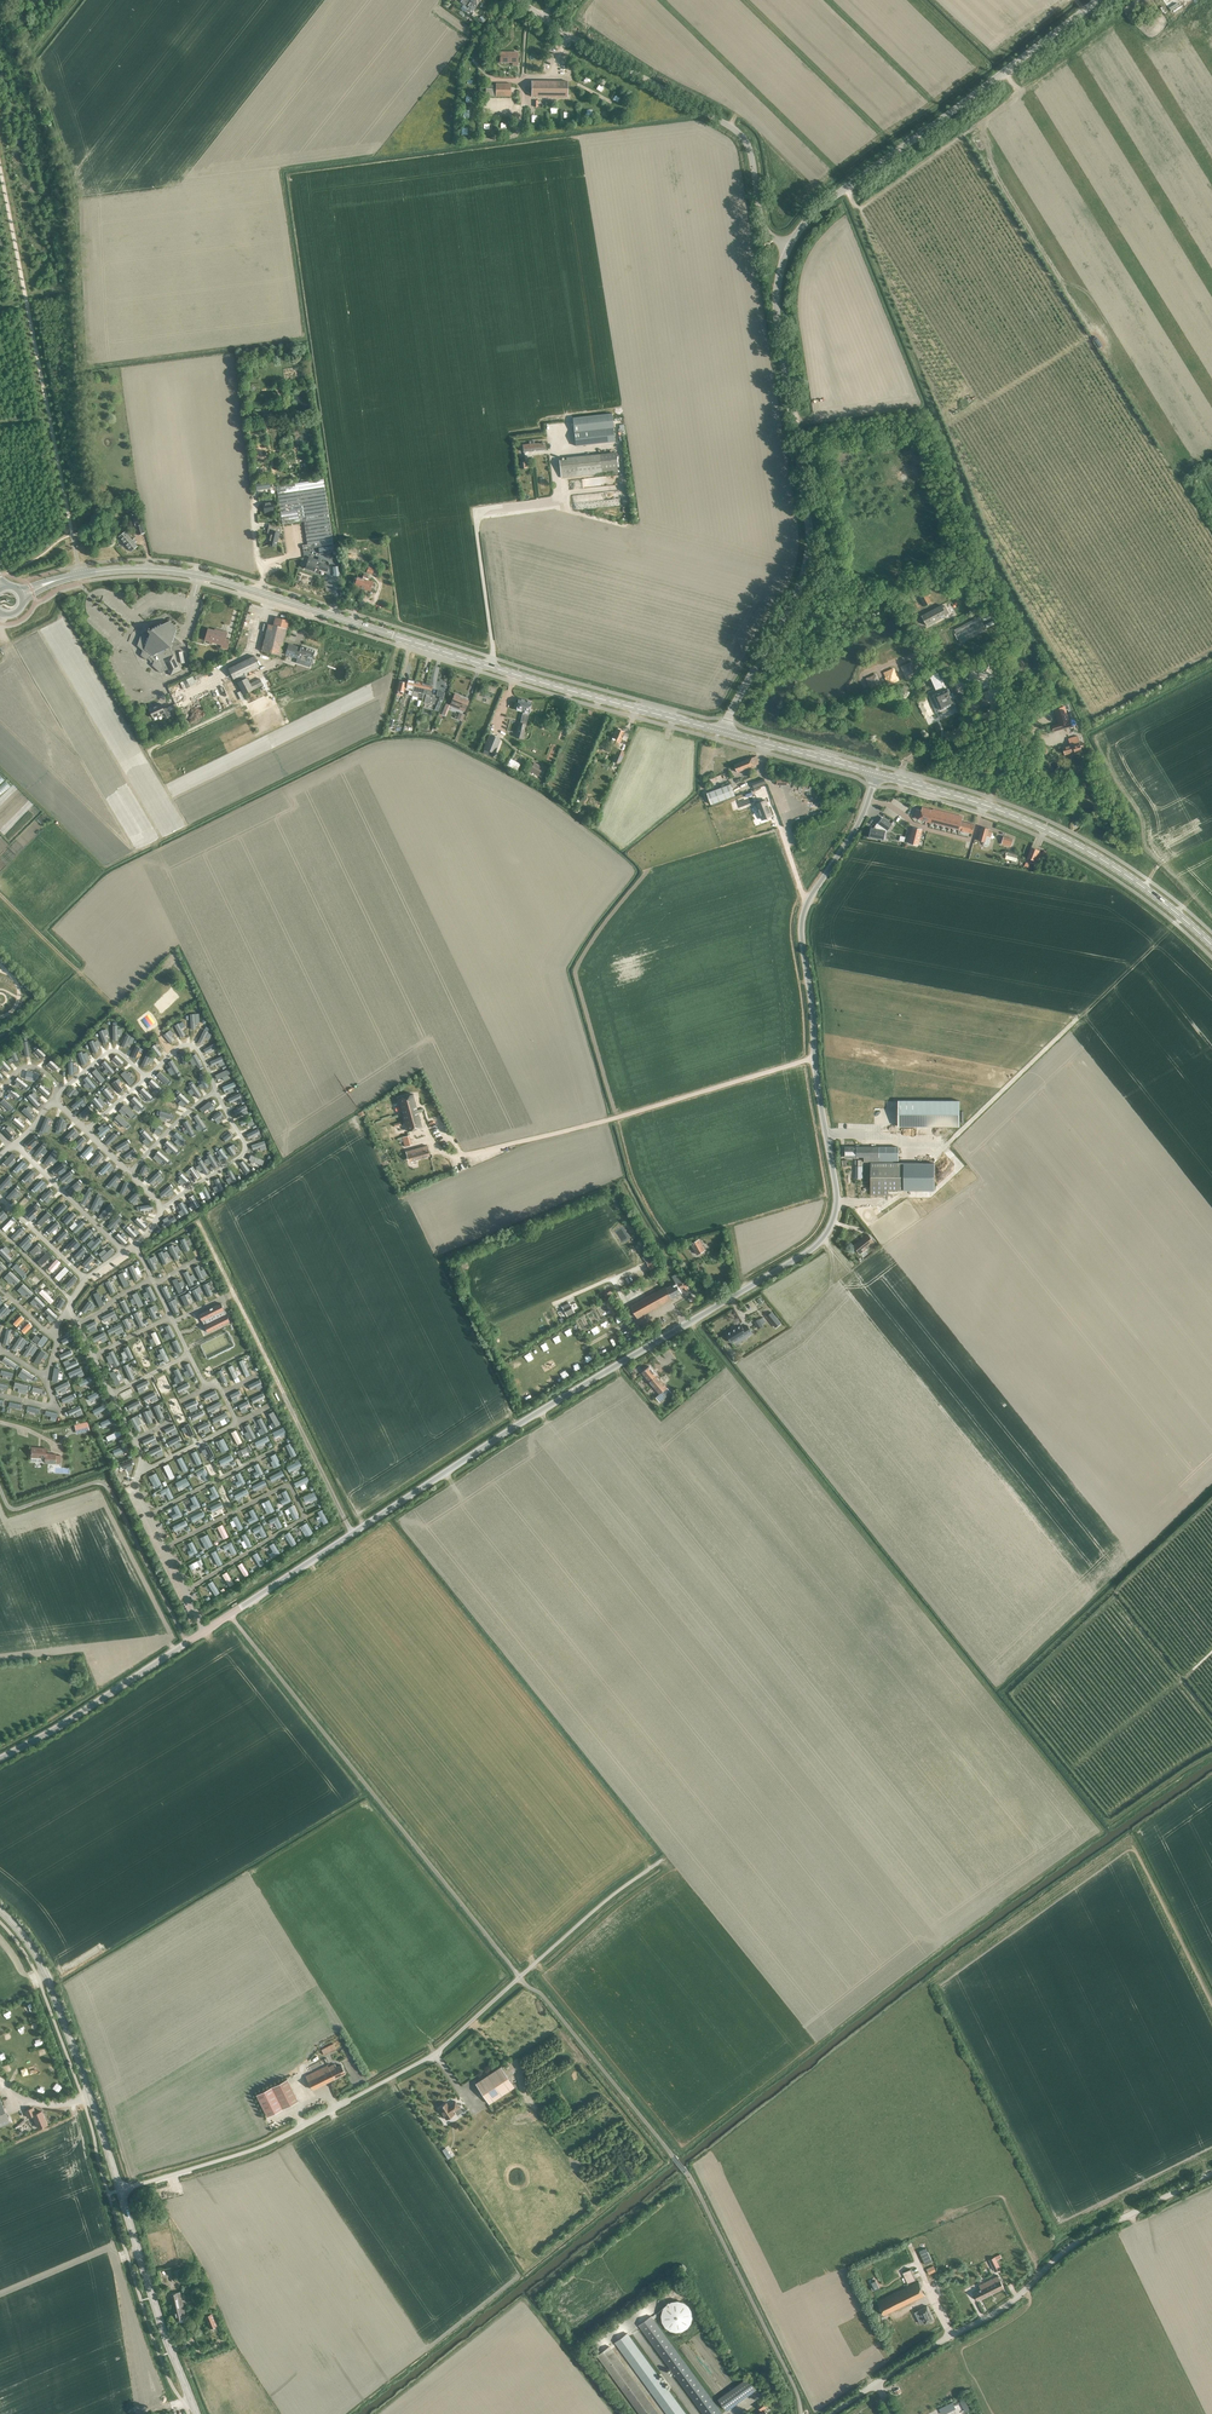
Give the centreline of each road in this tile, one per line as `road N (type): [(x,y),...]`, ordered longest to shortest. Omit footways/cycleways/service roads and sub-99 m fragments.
road 1 (unclassified): [(0,1759),(826,1234),(837,1196),(801,926),(876,774)]
road 2 (secondary): [(79,575),(121,569),(199,576),(720,730)]
road 3 (unclassified): [(119,2190),(265,2145),(426,2059),(662,1853)]
road 4 (tertiary): [(720,730),(795,596),(810,534),(777,353),(775,291),(786,247)]
road 5 (unclassified): [(831,2413),(1002,2309),(1073,2245),(1211,2173)]
road 6 (tertiary): [(786,247),(828,200),(1095,0)]
road 7 (tertiary): [(786,247),(767,234),(743,137),(520,0)]
road 8 (secondary): [(876,774),(987,806),(1079,846),(1211,945)]
road 9 (secondary): [(119,2190),(48,1981),(0,1911)]
road 10 (track): [(0,173),(48,416)]
road 11 (secondary): [(196,2413),(119,2190)]
road 12 (secondary): [(720,730),(876,774)]
road 13 (track): [(48,416),(79,566)]

